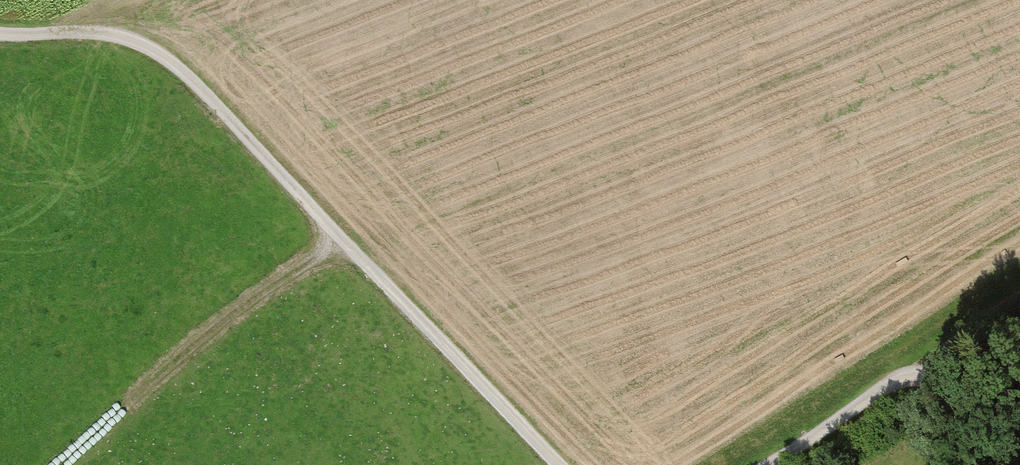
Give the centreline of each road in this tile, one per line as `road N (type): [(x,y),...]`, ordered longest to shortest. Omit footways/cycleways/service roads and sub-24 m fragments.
road 1 (track): [(0,37),(97,34),(163,55),(557,464)]
road 2 (track): [(64,464),(262,289),(344,242)]
road 3 (track): [(761,464),(901,377),(940,383),(959,446),(953,464)]
road 4 (track): [(1019,298),(901,377)]

